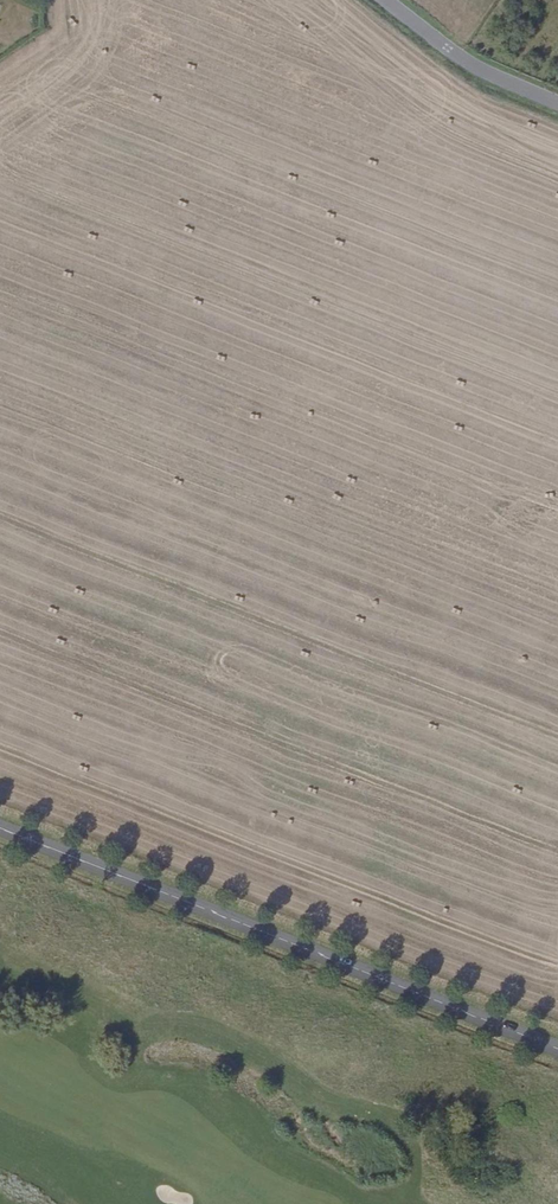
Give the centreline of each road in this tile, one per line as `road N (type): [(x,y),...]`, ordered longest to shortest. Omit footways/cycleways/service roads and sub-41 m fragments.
road 1 (secondary): [(557,1053),(0,831)]
road 2 (tertiary): [(383,0),(447,50),(557,104)]

